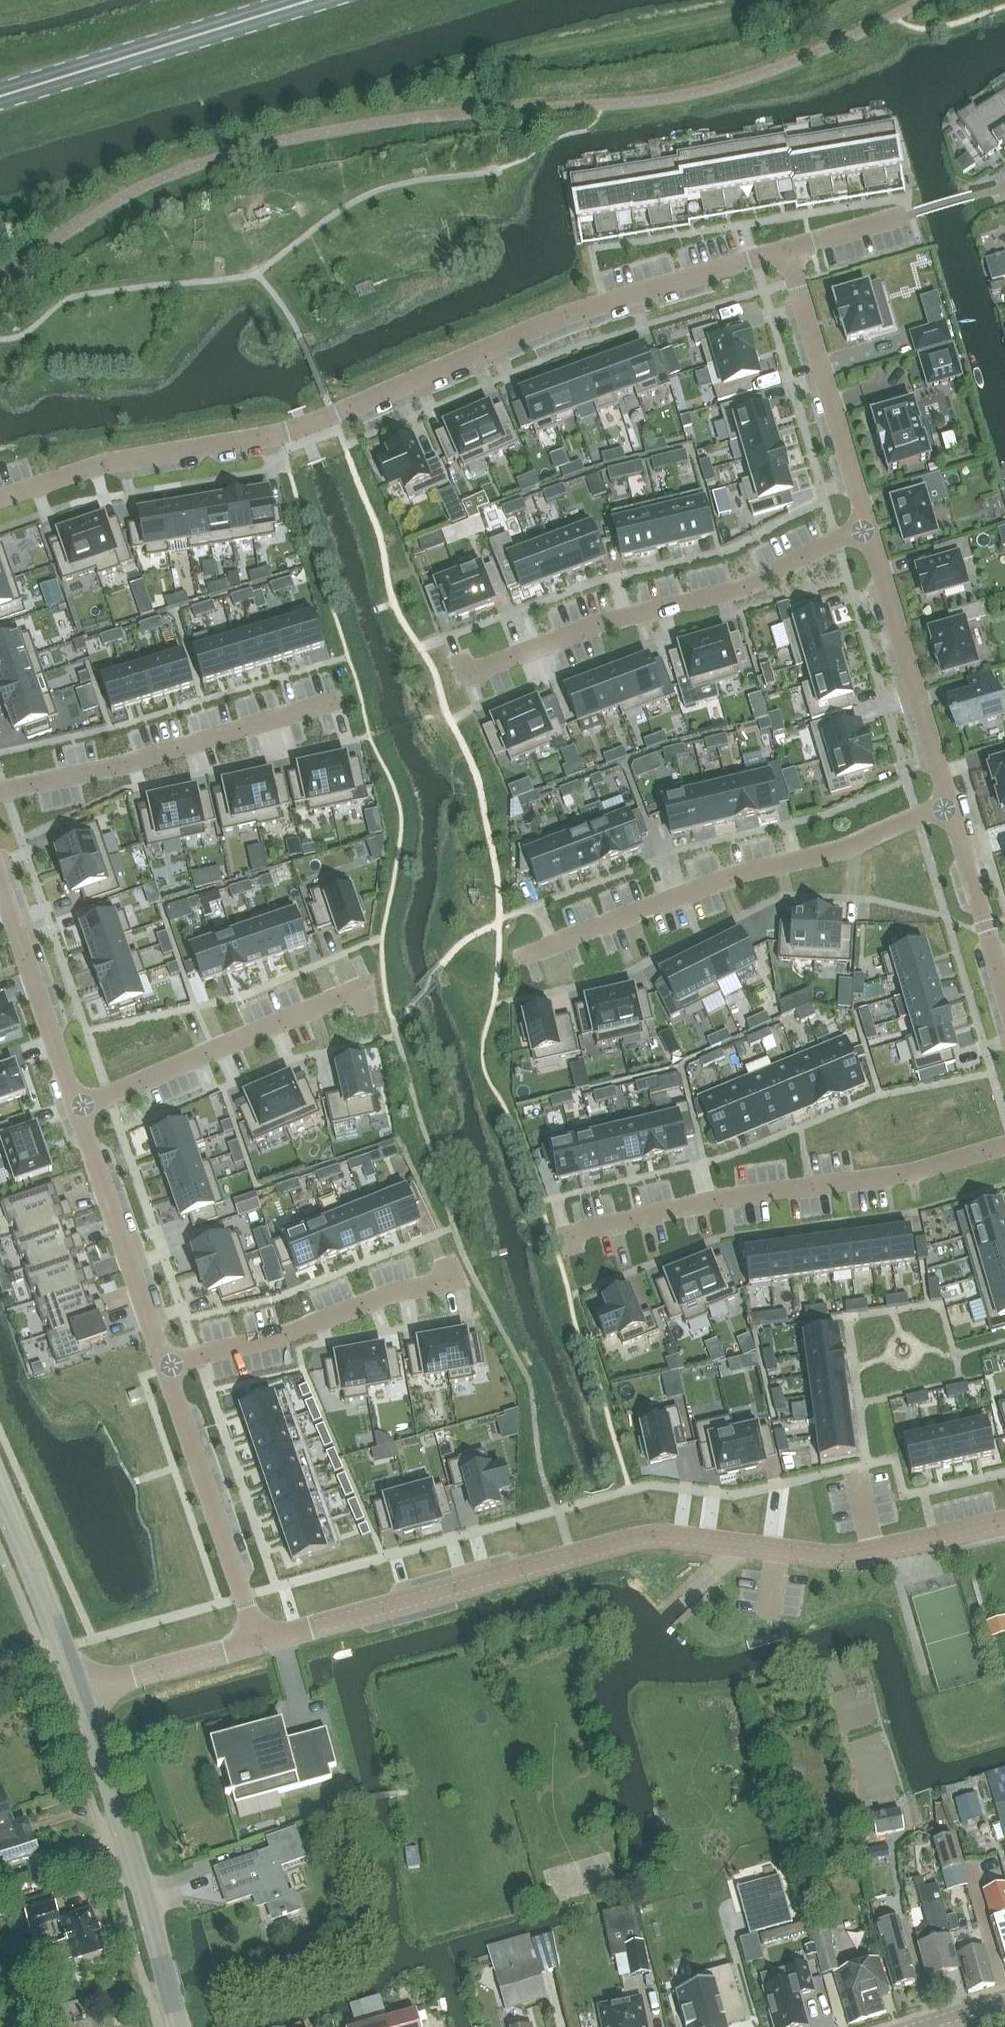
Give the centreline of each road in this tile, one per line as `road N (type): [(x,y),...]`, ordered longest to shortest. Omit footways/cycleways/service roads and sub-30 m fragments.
road 1 (residential): [(1004,1521),(840,1556),(653,1534),(256,1643)]
road 2 (residential): [(312,421),(559,318),(784,250)]
road 3 (residential): [(552,1238),(722,1196),(904,1173),(1004,1145)]
road 4 (residential): [(516,957),(753,870),(824,854),(946,803)]
road 5 (residential): [(464,675),(603,622),(749,586),(867,528)]
road 6 (tertiary): [(180,2026),(80,1690)]
road 7 (residential): [(331,700),(144,761),(0,792)]
road 8 (residential): [(312,421),(101,461),(0,498)]
road 9 (secondary): [(307,0),(0,95)]
road 10 (residential): [(456,1278),(166,1366)]
road 11 (residential): [(166,1366),(256,1643)]
road 12 (residential): [(784,250),(867,528)]
road 13 (residential): [(867,528),(946,803)]
road 14 (residential): [(76,1106),(166,1366)]
road 15 (residential): [(76,1106),(325,1003)]
road 16 (residential): [(0,882),(76,1106)]
road 17 (tertiary): [(80,1690),(0,1497)]
road 18 (residential): [(946,803),(1004,991)]
road 19 (residential): [(256,1643),(80,1690)]
road 20 (residential): [(784,250),(920,211)]

